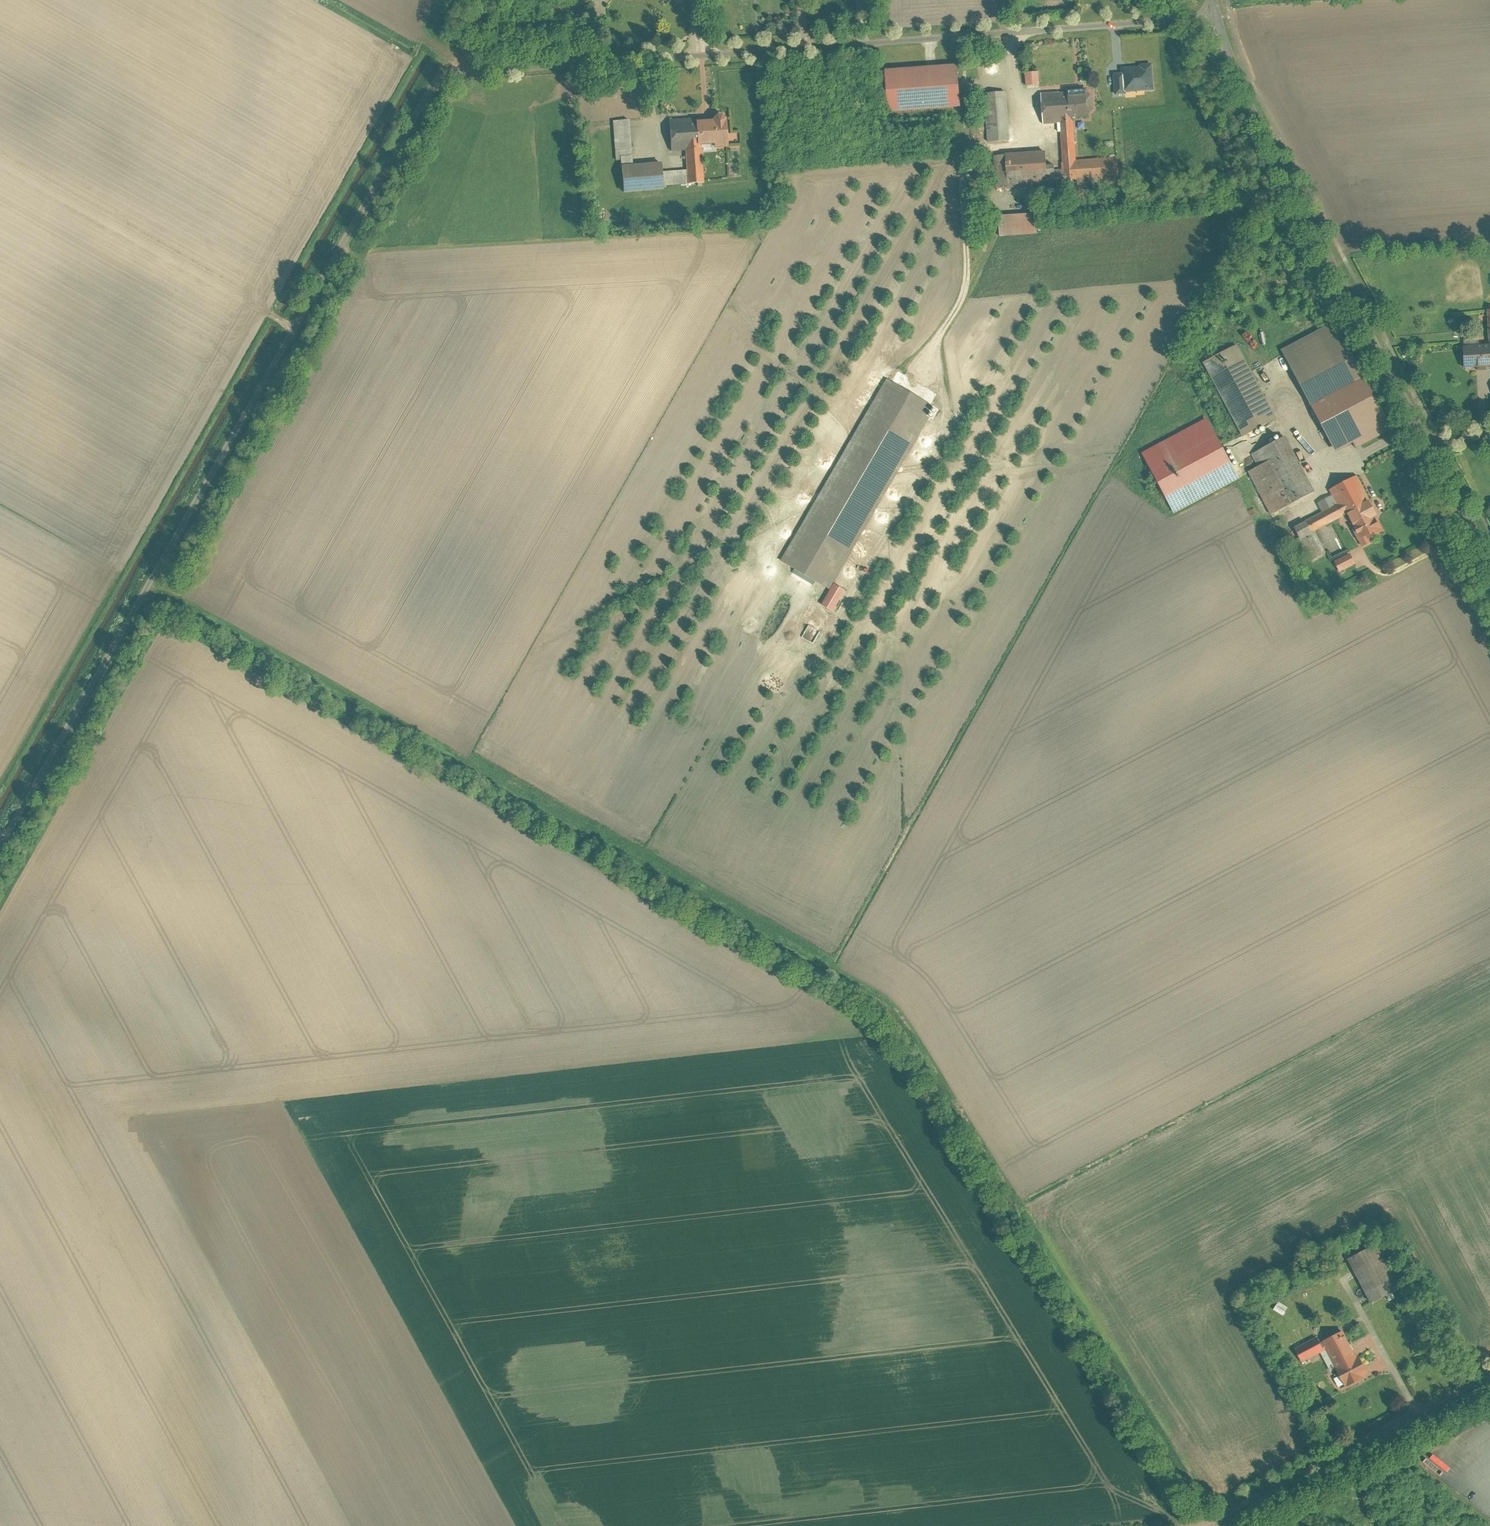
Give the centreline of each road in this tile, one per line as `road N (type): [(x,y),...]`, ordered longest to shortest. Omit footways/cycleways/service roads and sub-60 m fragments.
road 1 (residential): [(1213,17),(447,73),(0,851)]
road 2 (residential): [(1430,444),(1213,17)]
road 3 (residential): [(1489,1373),(1215,1520)]
road 4 (residential): [(1489,557),(1430,444)]

